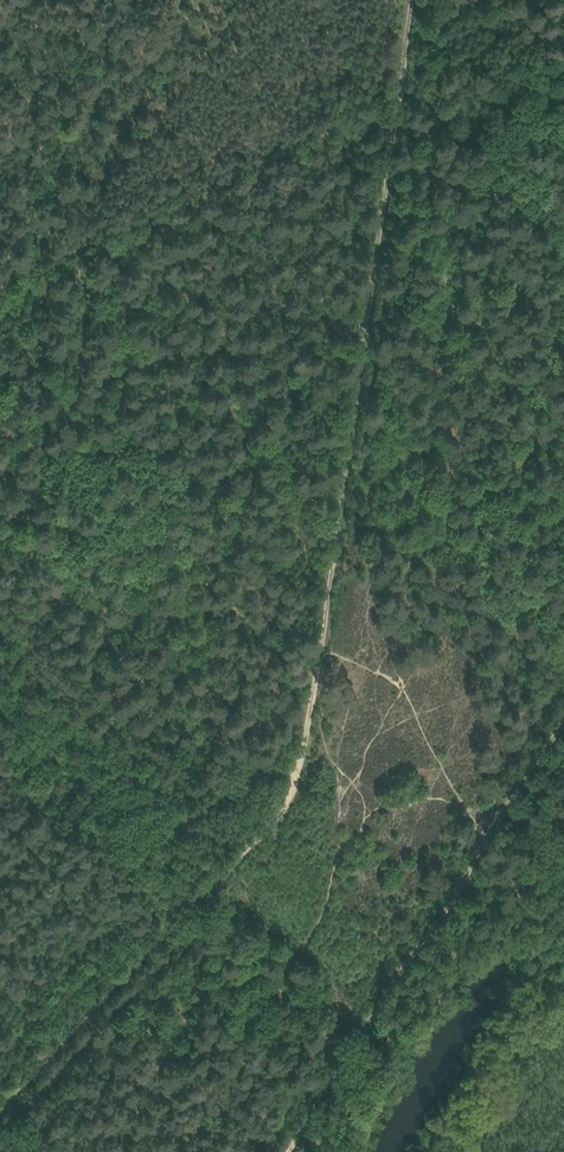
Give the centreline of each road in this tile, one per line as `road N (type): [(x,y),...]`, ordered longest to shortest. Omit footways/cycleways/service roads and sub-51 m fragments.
road 1 (track): [(323,652),(313,728),(281,813),(0,1109)]
road 2 (track): [(342,542),(396,92),(414,76),(420,0)]
road 3 (track): [(289,1151),(459,895),(485,841),(563,735)]
road 4 (track): [(0,286),(180,205),(396,92)]

